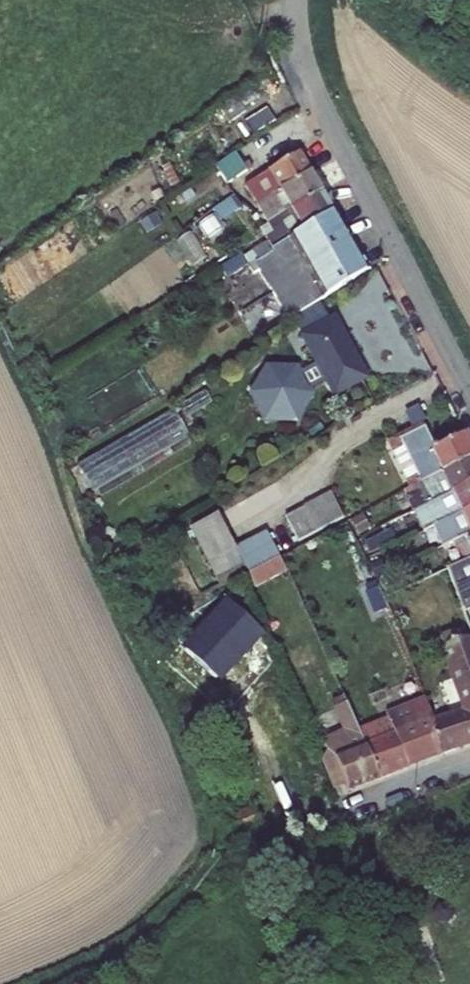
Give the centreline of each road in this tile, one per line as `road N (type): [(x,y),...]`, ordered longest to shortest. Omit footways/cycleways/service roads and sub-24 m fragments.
road 1 (unclassified): [(469,391),(307,65),(298,0)]
road 2 (unclassified): [(252,859),(469,763)]

